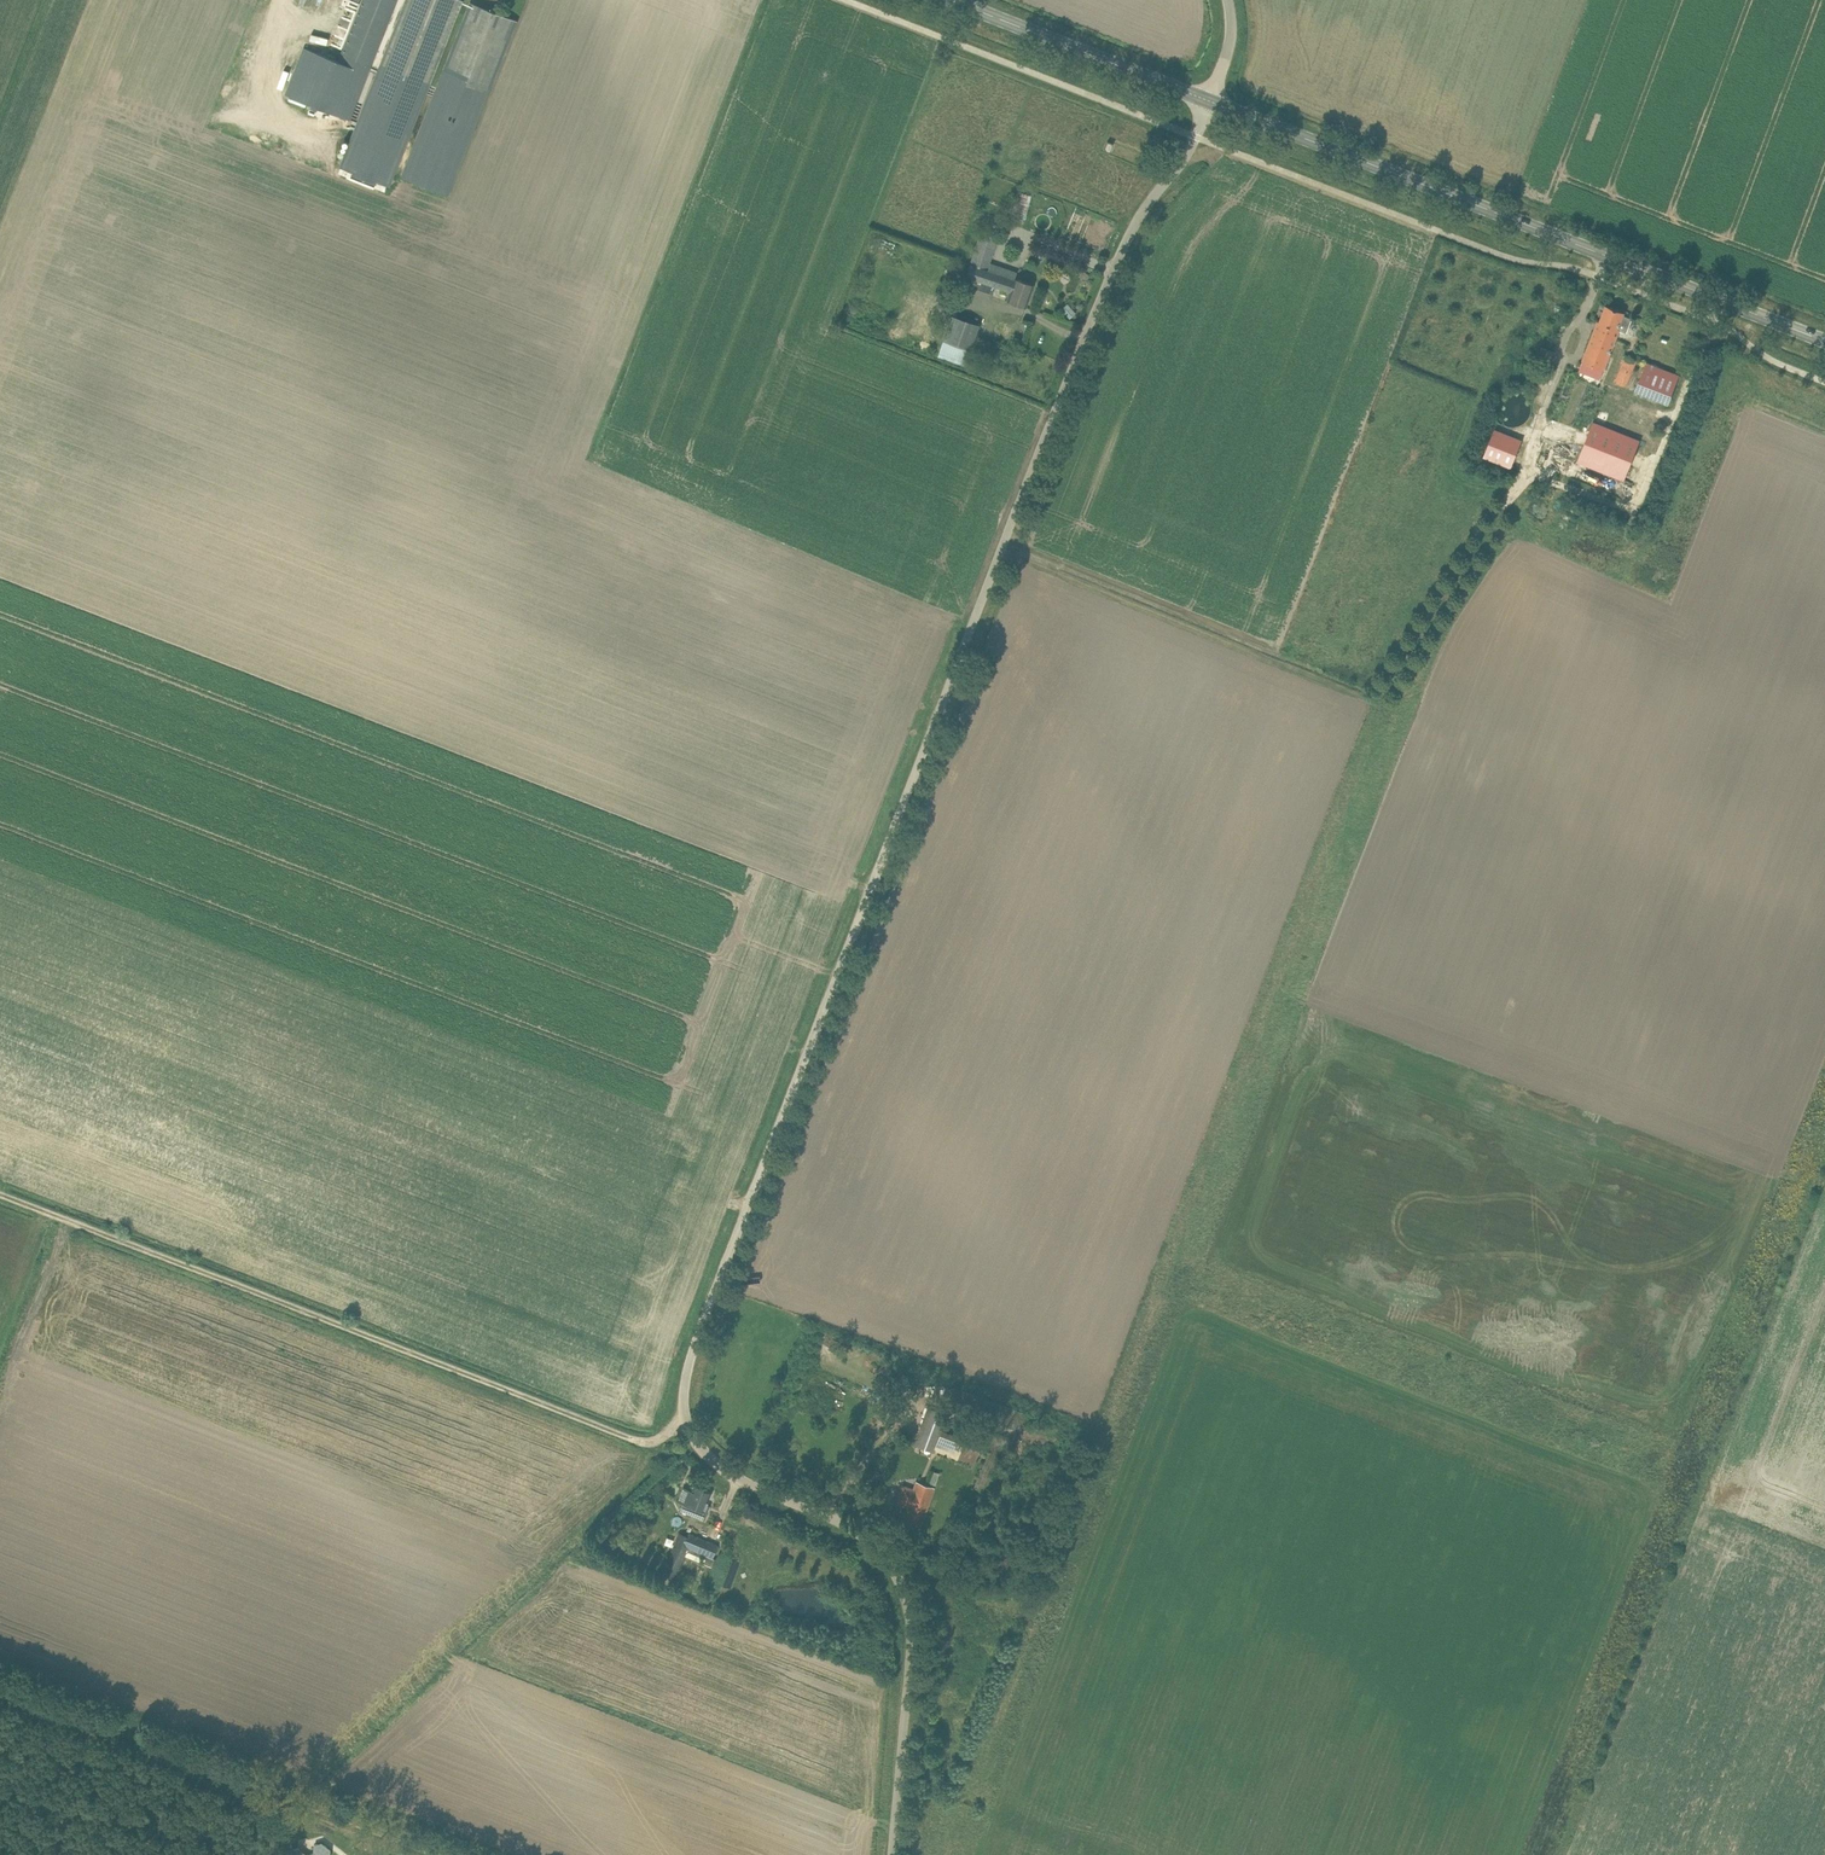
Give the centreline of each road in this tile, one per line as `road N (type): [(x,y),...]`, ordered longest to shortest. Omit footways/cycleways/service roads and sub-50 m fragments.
road 1 (unclassified): [(882,1854),(898,1658),(882,1567),(852,1535),(756,1493),(698,1453),(681,1418),(680,1397),(1094,318),(1138,219),(1183,164),(1207,102)]
road 2 (tertiary): [(1824,347),(1207,102)]
road 3 (tertiary): [(1207,102),(946,0)]

